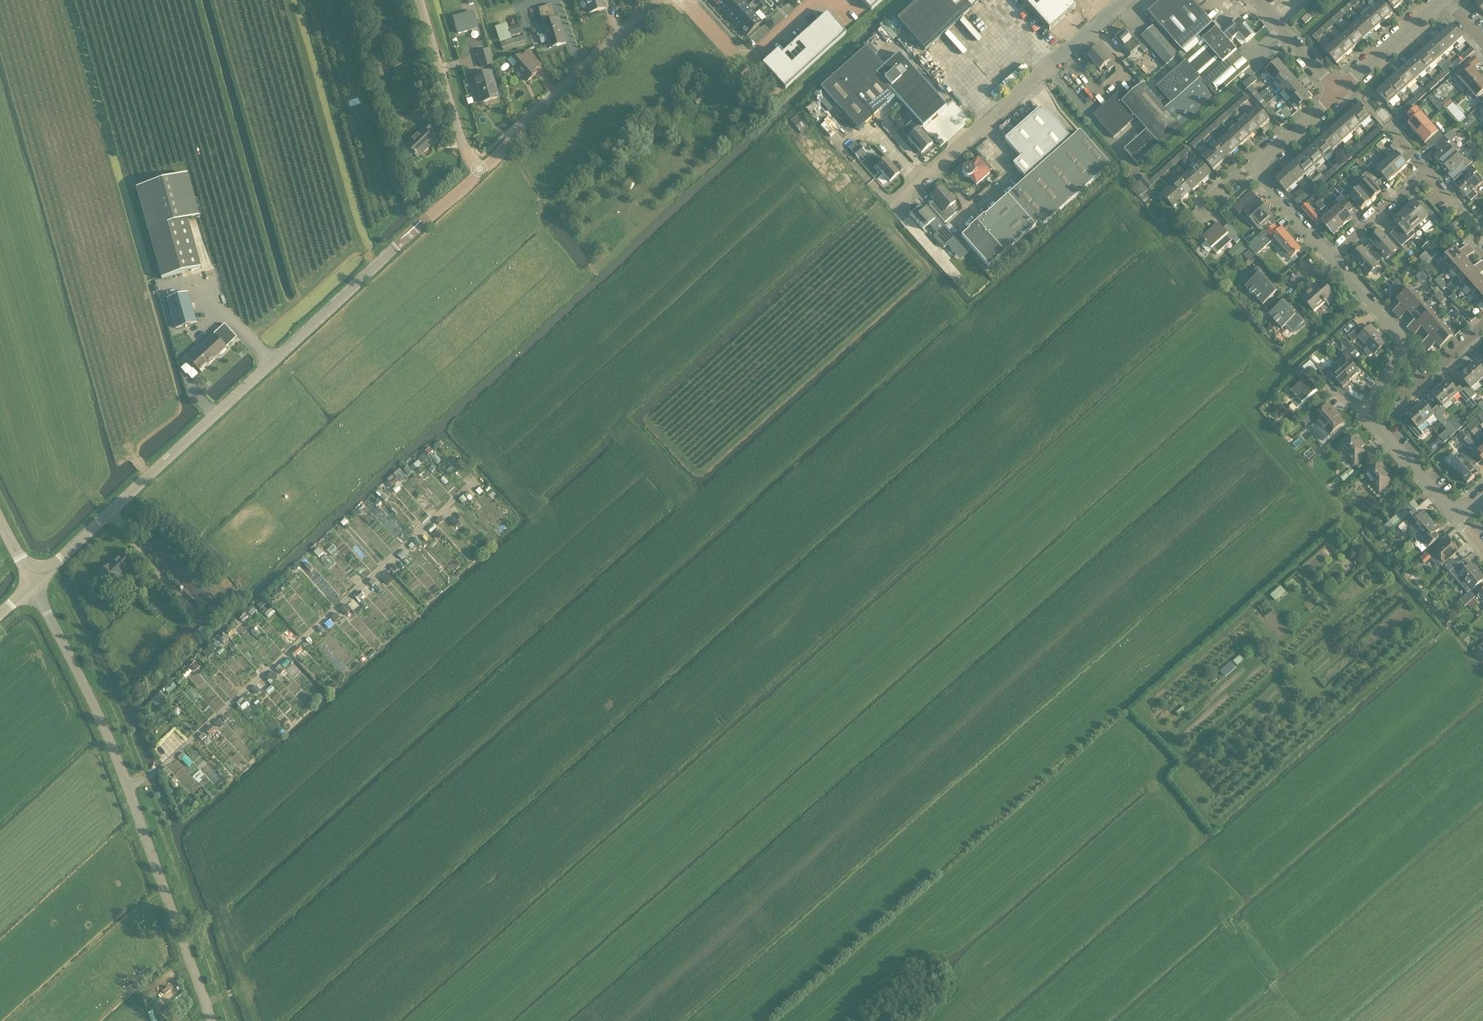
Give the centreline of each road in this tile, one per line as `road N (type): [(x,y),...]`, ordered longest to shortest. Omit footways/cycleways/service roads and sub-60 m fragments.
road 1 (tertiary): [(34,589),(477,173)]
road 2 (tertiary): [(213,1020),(126,785),(34,589)]
road 3 (tertiary): [(477,173),(664,0)]
road 4 (residential): [(1331,255),(1257,170),(1338,95)]
road 5 (unclassified): [(899,204),(1049,67)]
road 6 (unclassified): [(477,173),(422,0)]
road 7 (residential): [(1456,514),(1369,416),(1386,383)]
road 8 (residential): [(1386,383),(1407,342),(1331,255)]
road 9 (unclassified): [(1049,67),(1138,172),(1130,180)]
road 10 (residential): [(1338,95),(1445,0)]
road 11 (residential): [(1331,255),(1428,170)]
road 12 (unclassified): [(1338,95),(1254,0)]
road 13 (residential): [(1386,383),(1409,396),(1482,330)]

